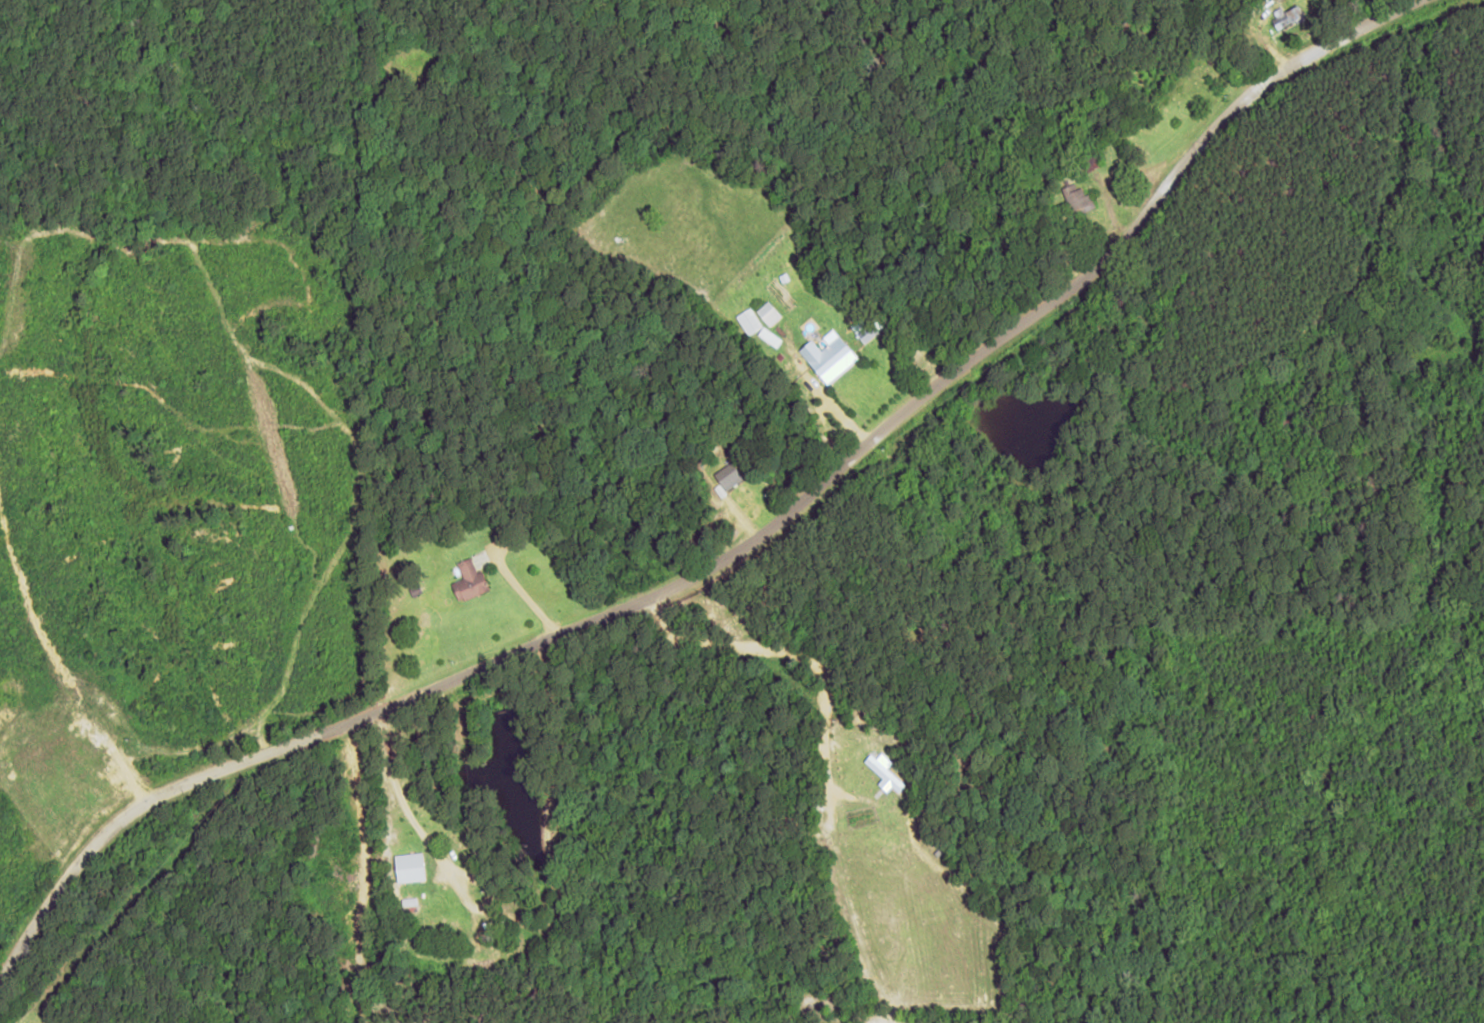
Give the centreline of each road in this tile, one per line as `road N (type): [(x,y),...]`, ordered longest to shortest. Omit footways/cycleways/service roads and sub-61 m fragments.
road 1 (residential): [(0,989),(116,821),(157,793),(569,626),(730,550),(1056,293),(1117,239),(1223,111),(1276,68),(1415,0)]

